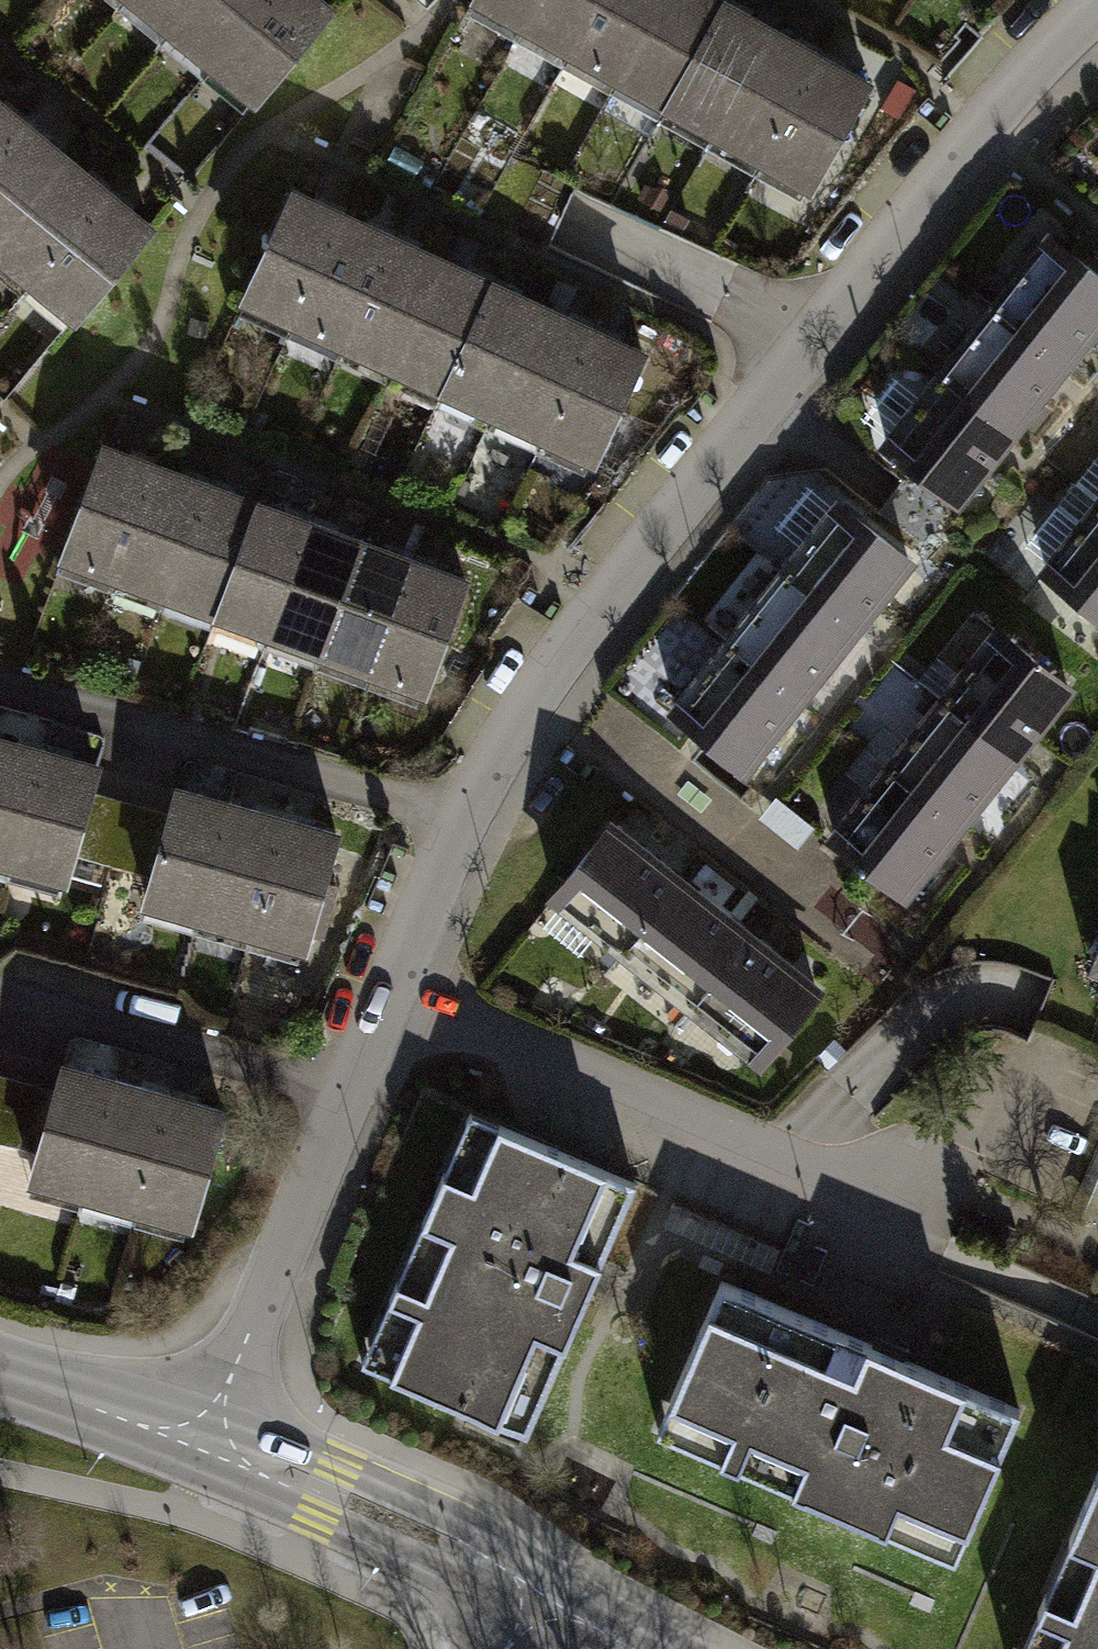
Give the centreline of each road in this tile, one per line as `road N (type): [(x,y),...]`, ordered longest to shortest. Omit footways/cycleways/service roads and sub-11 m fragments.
road 1 (residential): [(391,982),(467,800),(573,634),(743,401),(1097,18)]
road 2 (residential): [(898,1207),(391,982)]
road 3 (residential): [(201,1444),(391,982)]
road 4 (tertiary): [(548,1596),(201,1444)]
road 5 (tertiary): [(201,1444),(0,1381)]

